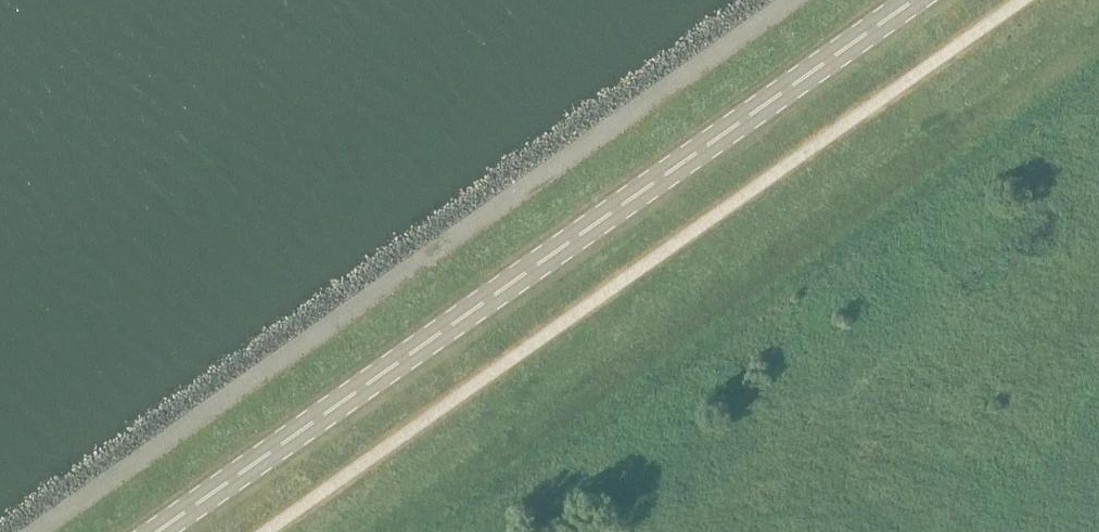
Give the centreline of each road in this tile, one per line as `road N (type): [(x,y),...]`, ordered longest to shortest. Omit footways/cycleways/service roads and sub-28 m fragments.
road 1 (secondary): [(141,531),(897,0)]

